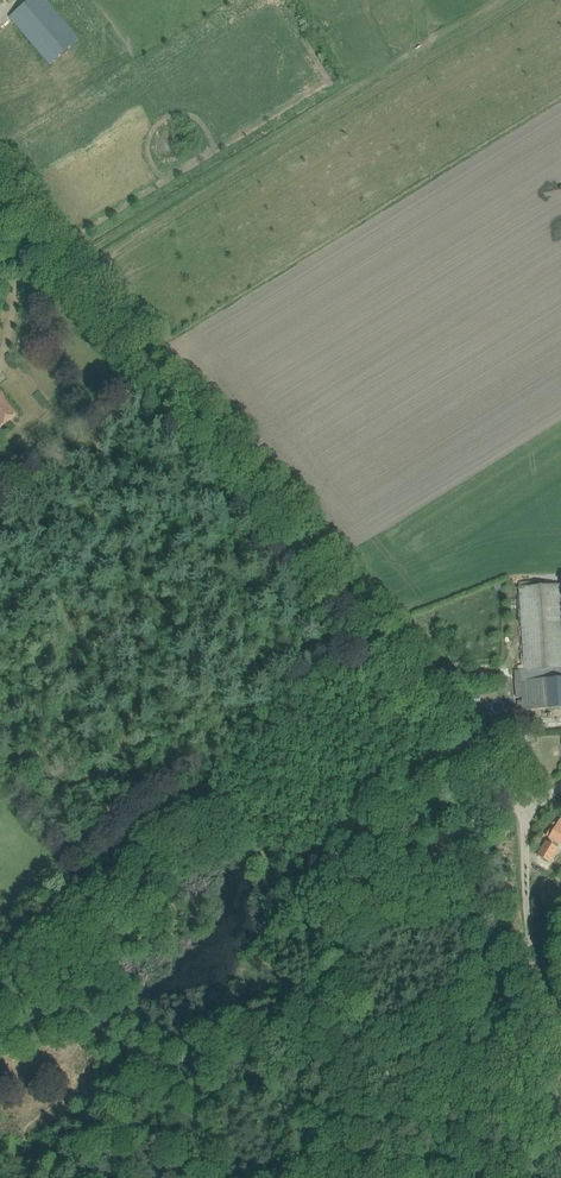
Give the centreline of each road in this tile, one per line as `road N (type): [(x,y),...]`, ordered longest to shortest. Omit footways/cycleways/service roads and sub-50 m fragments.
road 1 (unclassified): [(525,807),(0,189)]
road 2 (track): [(69,271),(510,0)]
road 3 (unclassified): [(560,1054),(532,948),(525,807)]

